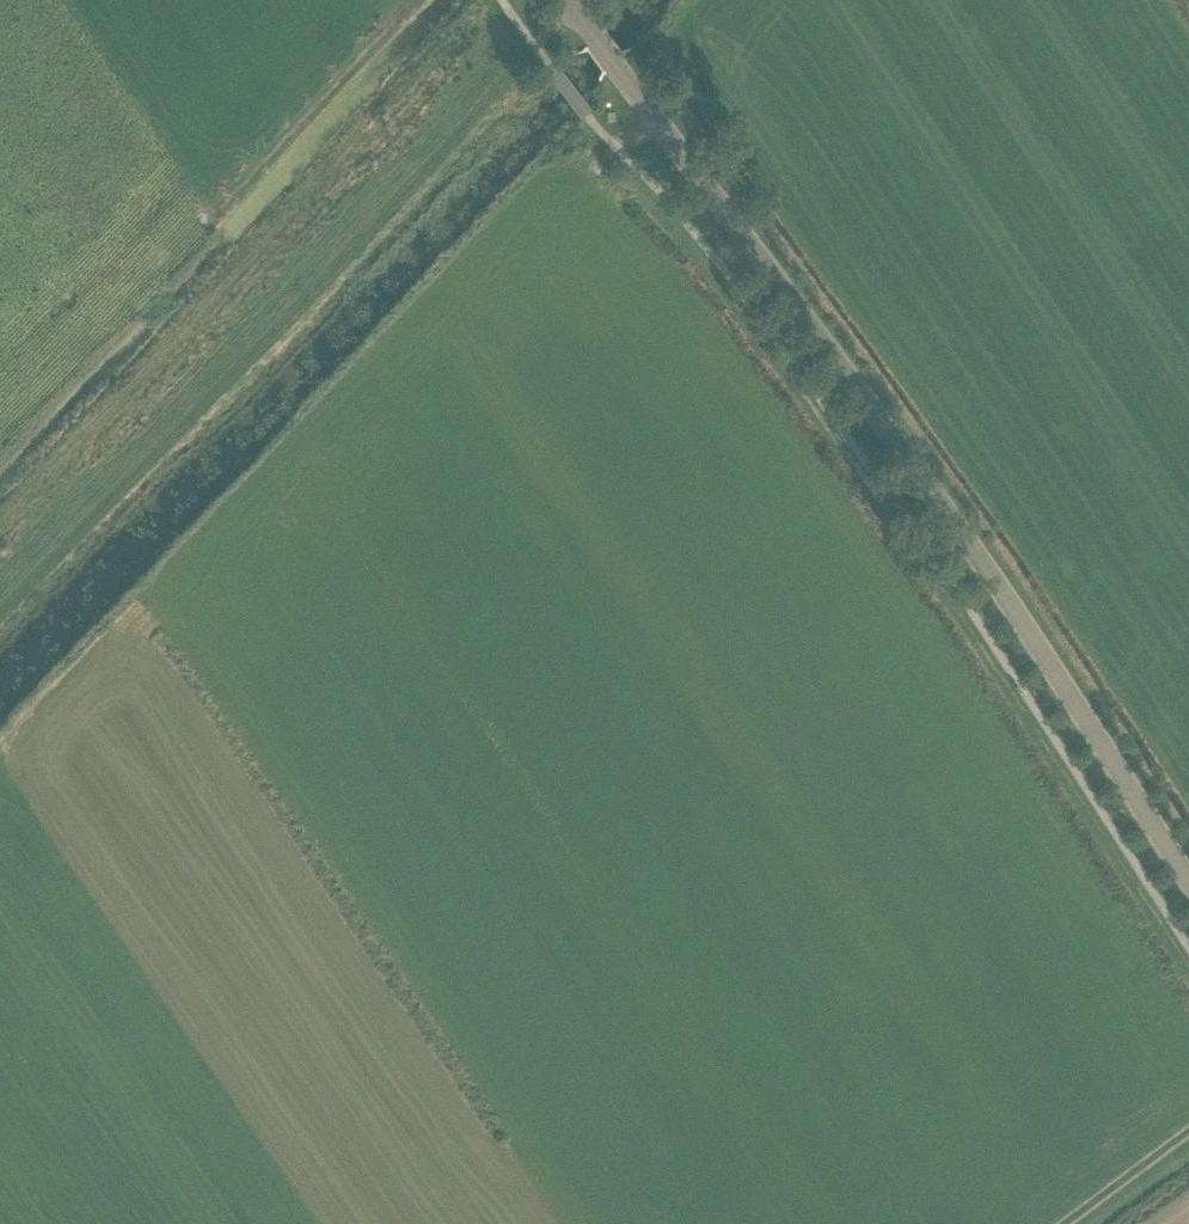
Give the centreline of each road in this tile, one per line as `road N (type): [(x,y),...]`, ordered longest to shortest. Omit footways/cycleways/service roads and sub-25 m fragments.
road 1 (tertiary): [(1188,869),(928,473),(567,0)]
road 2 (track): [(536,46),(0,626)]
road 3 (track): [(1188,1130),(1064,1223)]

